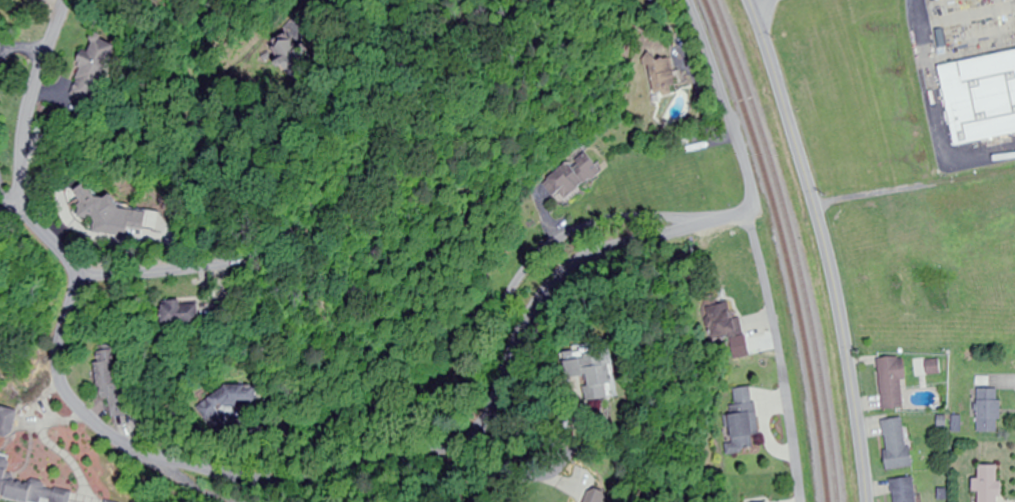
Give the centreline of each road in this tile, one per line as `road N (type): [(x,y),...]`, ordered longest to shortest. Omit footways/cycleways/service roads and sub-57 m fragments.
road 1 (residential): [(79,277),(62,343),(62,387),(94,429),(192,474),(367,469),(461,447),(489,420),(542,255),(652,217),(755,215)]
road 2 (residential): [(872,501),(832,273),(749,0)]
road 3 (residential): [(778,501),(755,215),(677,0)]
road 4 (residential): [(61,0),(20,133),(26,206)]

